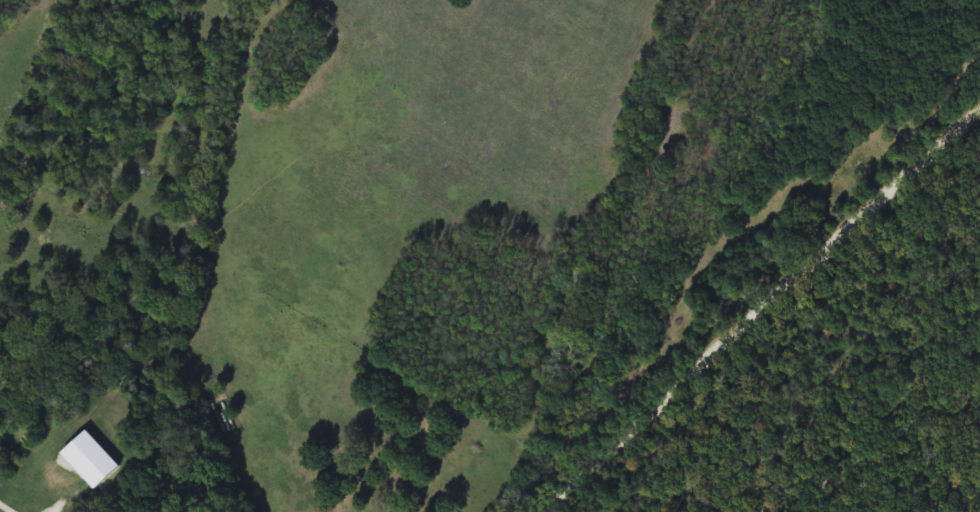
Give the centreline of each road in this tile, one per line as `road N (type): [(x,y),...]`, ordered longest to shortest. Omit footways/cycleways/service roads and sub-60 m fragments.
road 1 (tertiary): [(547,511),(979,109)]

